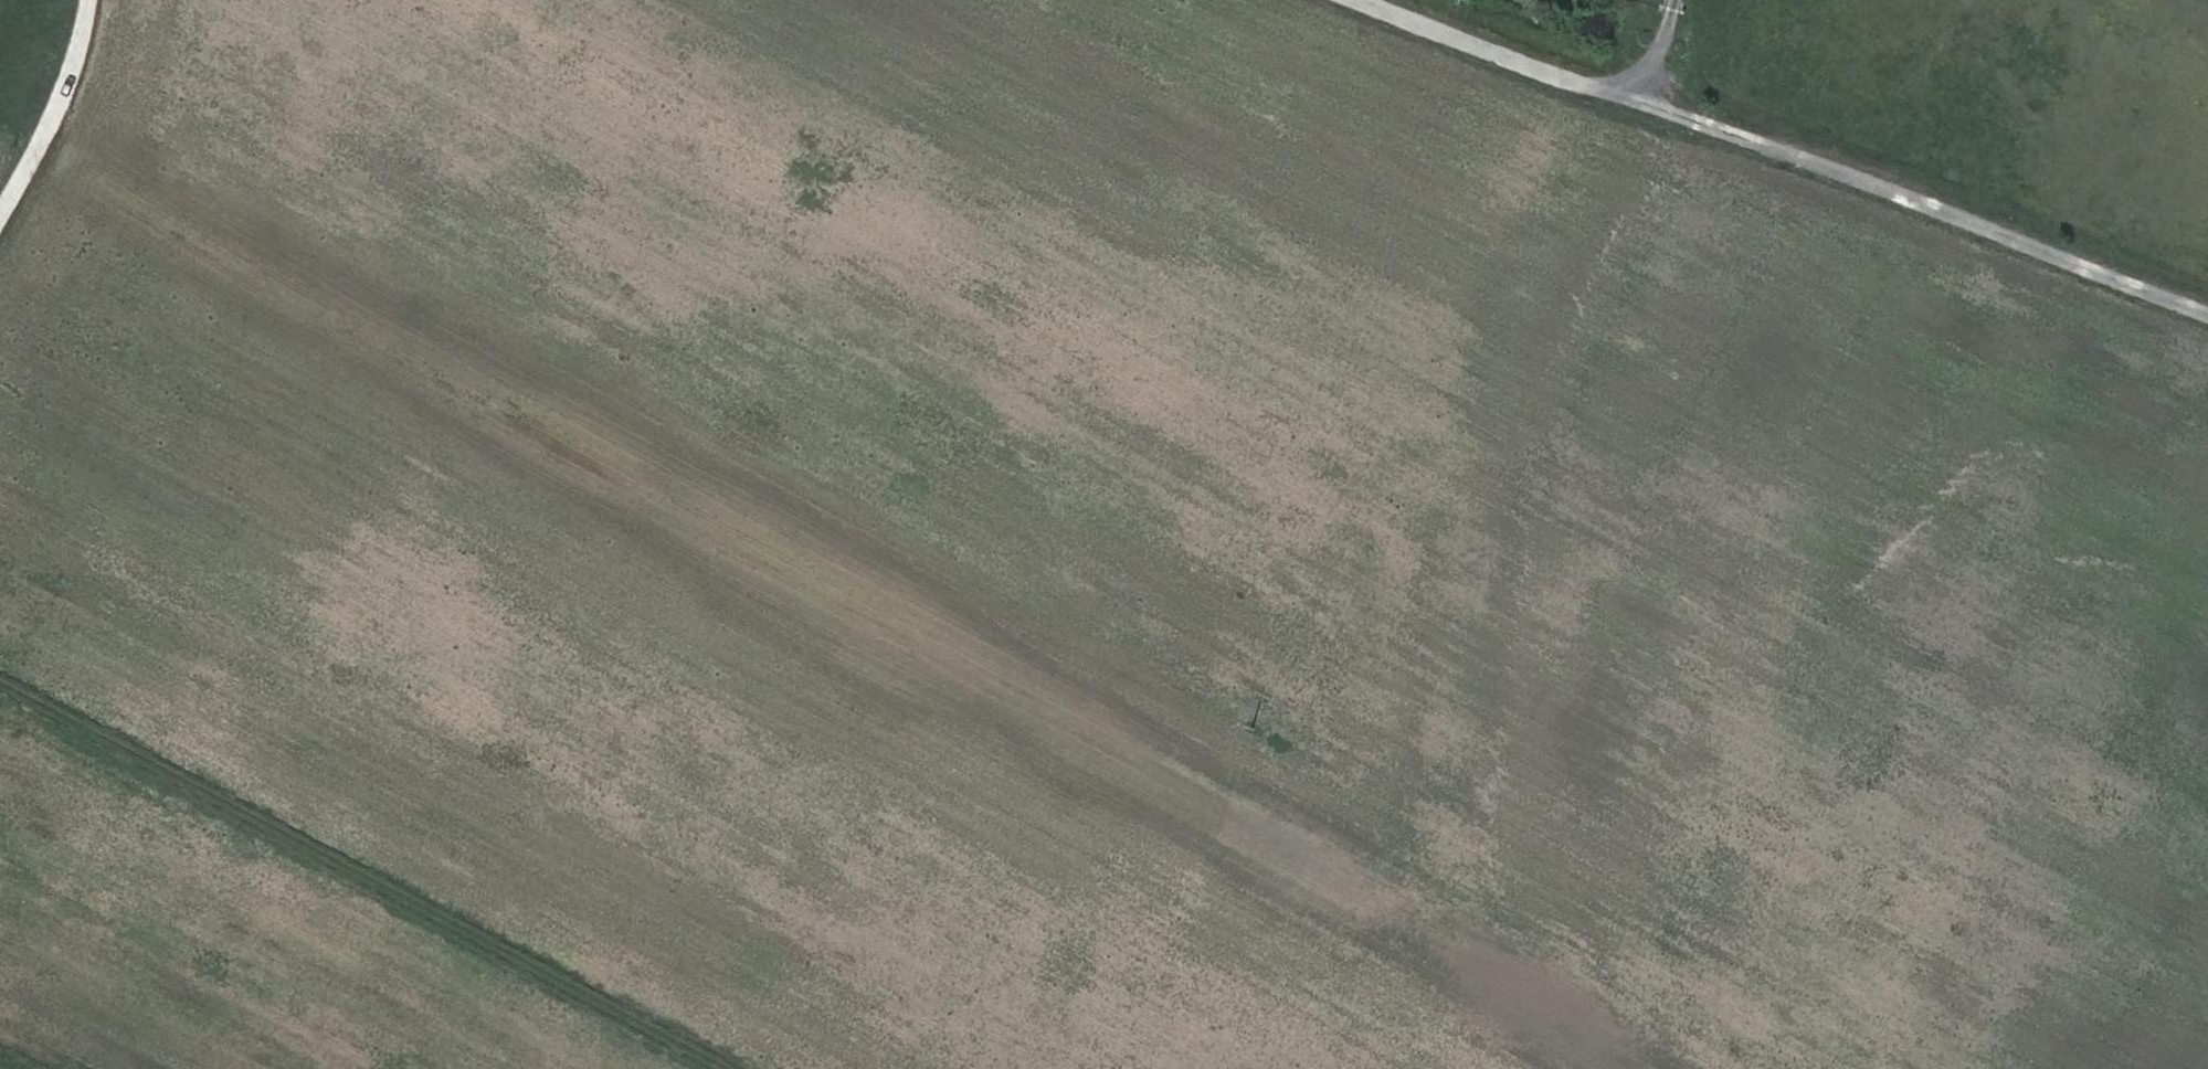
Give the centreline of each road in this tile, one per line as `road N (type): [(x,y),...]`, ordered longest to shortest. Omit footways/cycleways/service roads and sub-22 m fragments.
road 1 (unclassified): [(1372,0),(2207,318)]

